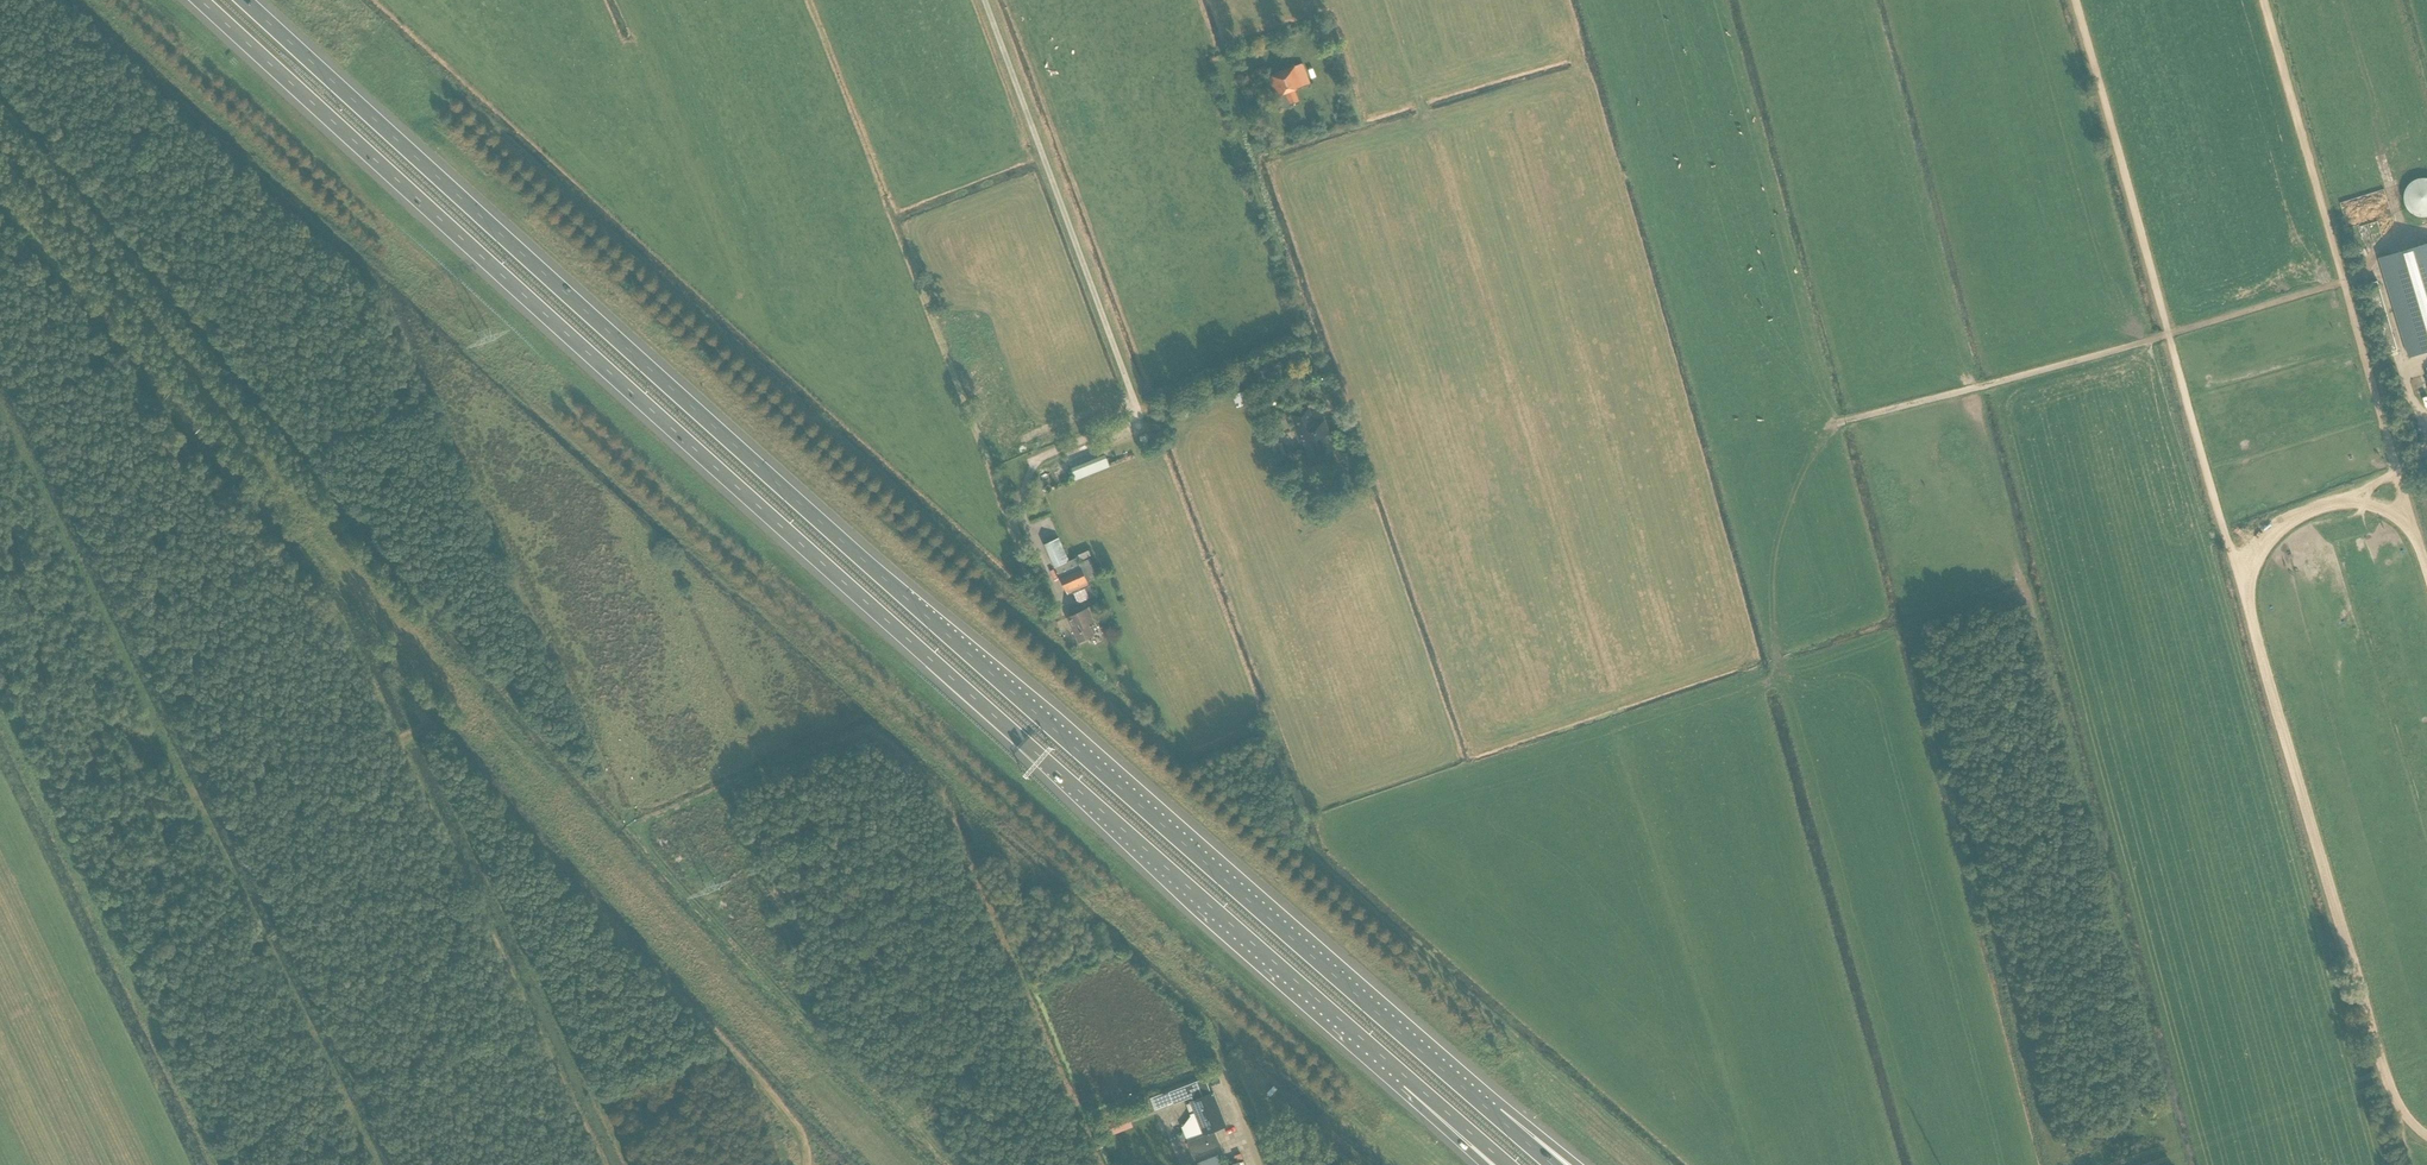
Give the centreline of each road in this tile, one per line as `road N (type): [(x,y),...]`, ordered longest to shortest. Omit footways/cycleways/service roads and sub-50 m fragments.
road 1 (motorway): [(1483,1106),(243,0)]
road 2 (motorway): [(199,0),(1379,1063)]
road 3 (track): [(1057,607),(1023,509),(1032,470),(1135,427),(1138,413),(1309,344),(1235,118)]
road 4 (unclassified): [(1138,413),(983,0)]
road 5 (motorway): [(1379,1063),(1500,1164)]
road 6 (motorway): [(1379,1063),(1488,1164)]

